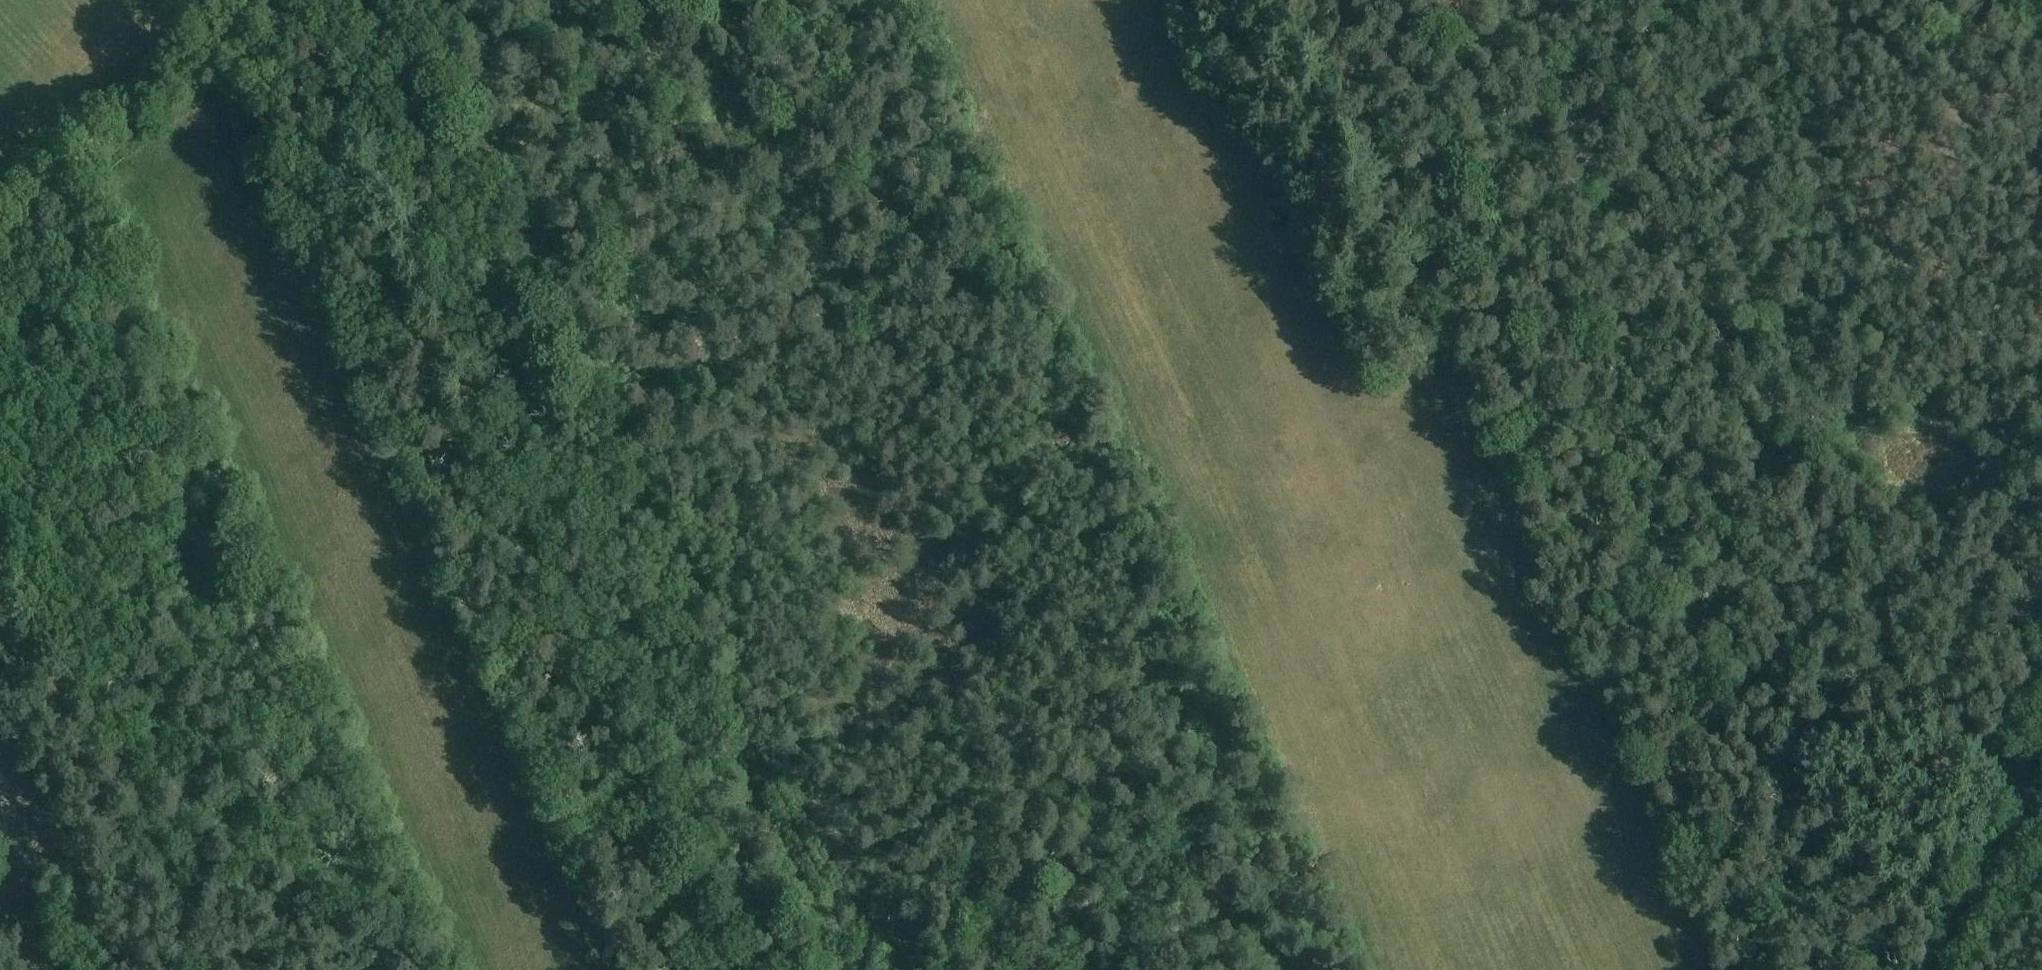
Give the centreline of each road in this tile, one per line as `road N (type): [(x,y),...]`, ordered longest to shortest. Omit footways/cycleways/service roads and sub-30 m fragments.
road 1 (track): [(0,239),(255,0)]
road 2 (track): [(1938,969),(2041,766)]

